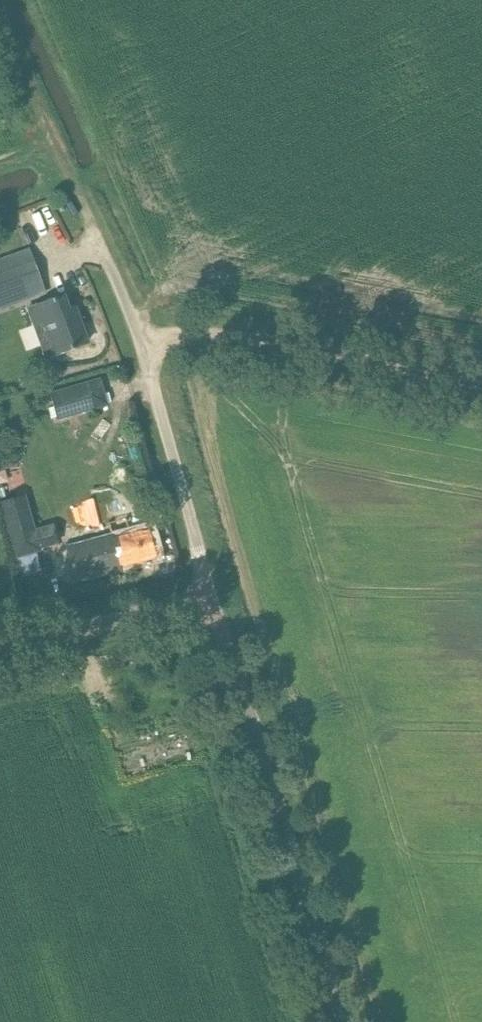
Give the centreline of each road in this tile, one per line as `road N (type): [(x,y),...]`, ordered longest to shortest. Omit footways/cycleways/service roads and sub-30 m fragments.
road 1 (unclassified): [(348,1021),(209,596)]
road 2 (track): [(136,314),(481,382)]
road 3 (track): [(136,314),(118,255),(0,16)]
road 4 (unclassified): [(209,596),(136,314)]
road 5 (unclassified): [(0,652),(209,596)]

